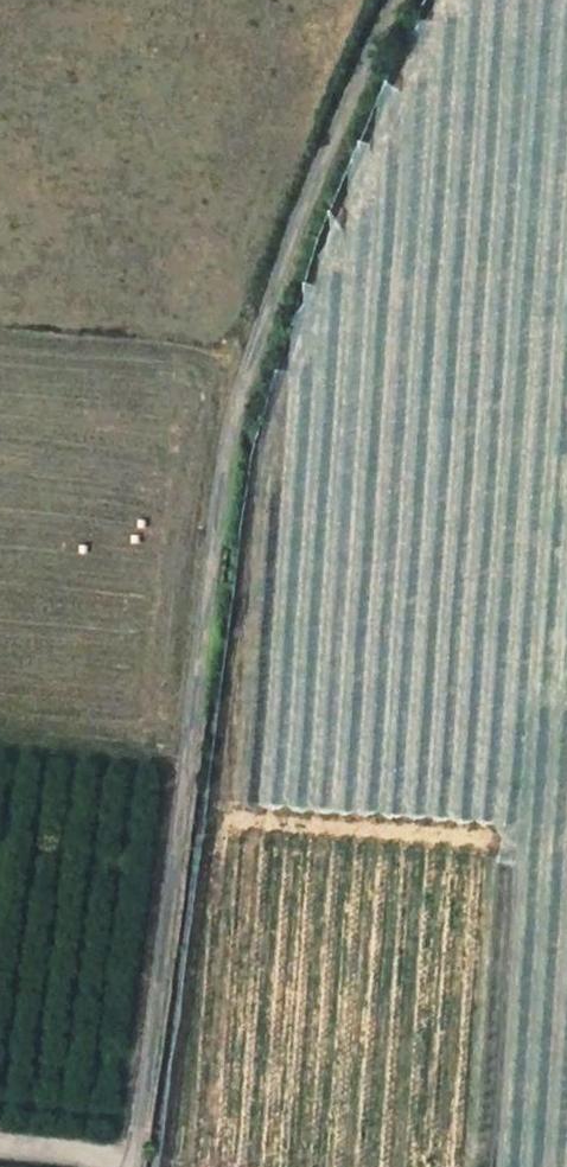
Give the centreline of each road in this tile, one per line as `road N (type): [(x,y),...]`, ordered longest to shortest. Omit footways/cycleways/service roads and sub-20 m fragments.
road 1 (unclassified): [(106,1156),(225,457),(357,57),(392,0)]

